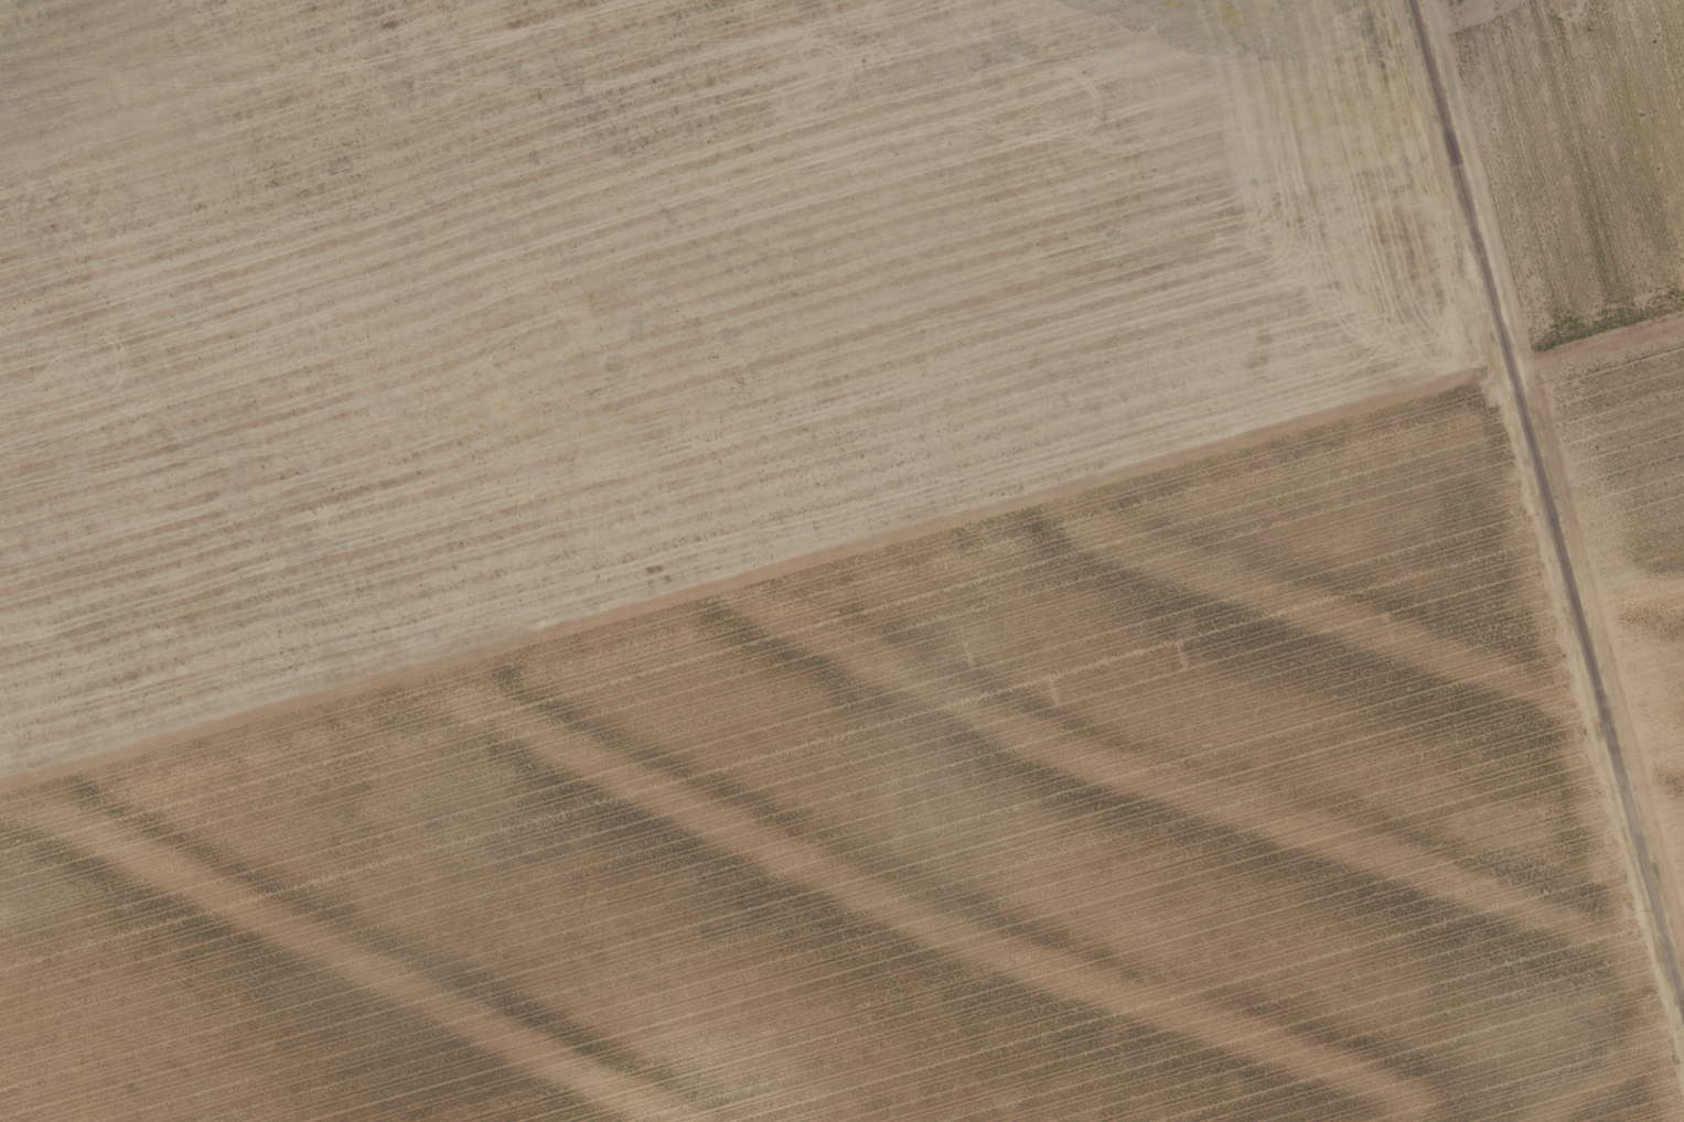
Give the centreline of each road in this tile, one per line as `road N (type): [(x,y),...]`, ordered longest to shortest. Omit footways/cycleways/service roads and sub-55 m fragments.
road 1 (residential): [(1683,1111),(1504,406),(1488,395),(1396,0)]

